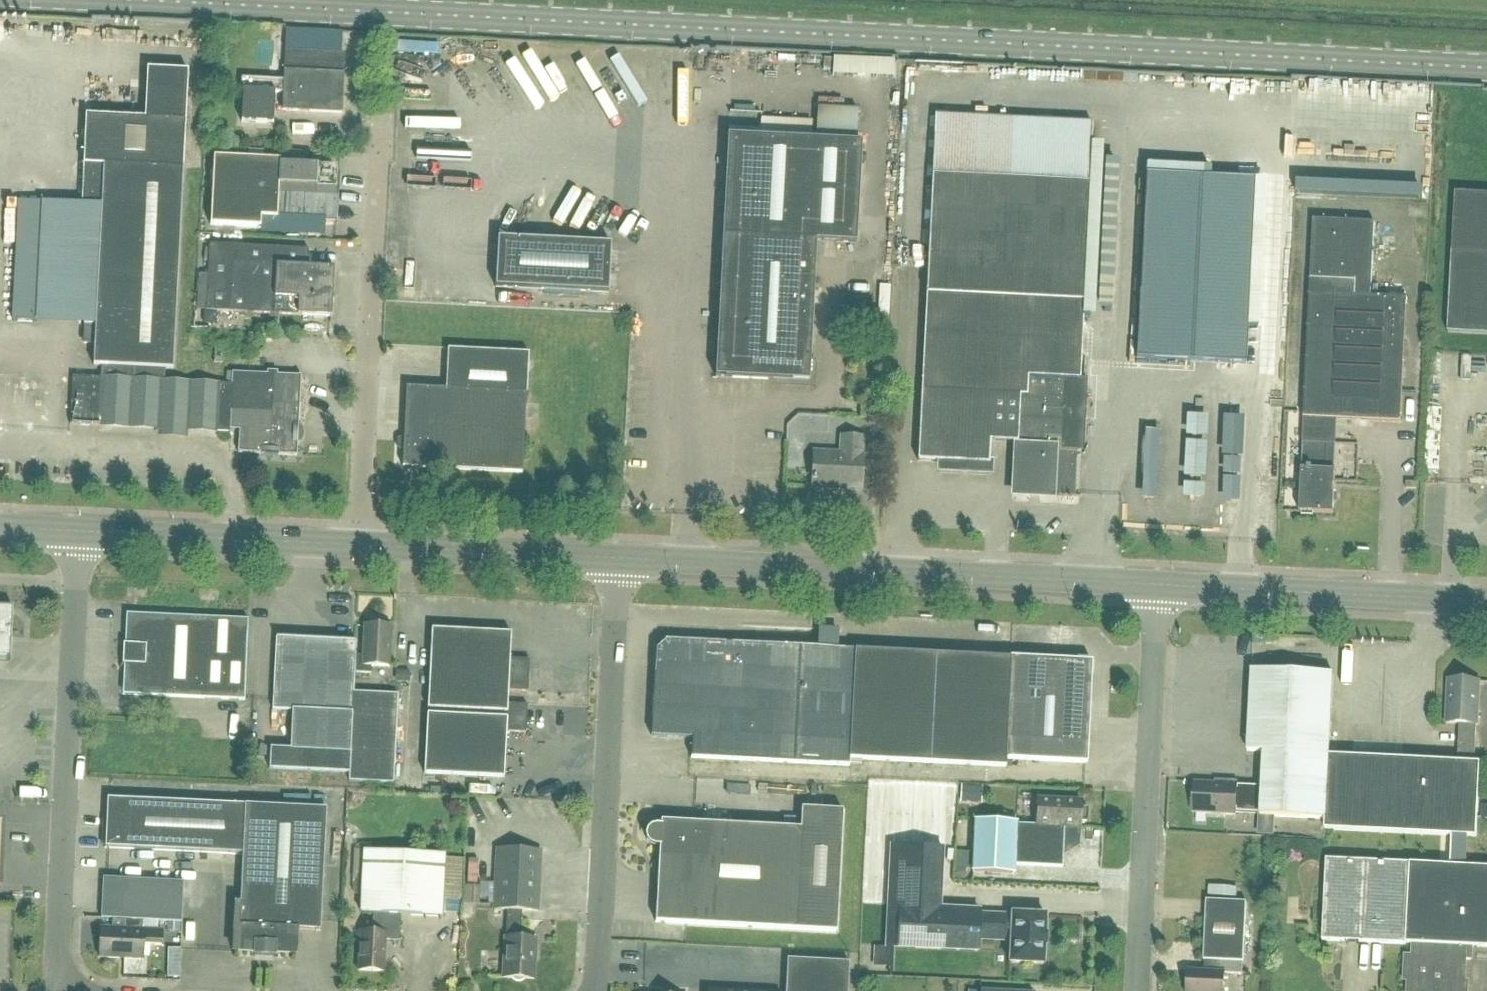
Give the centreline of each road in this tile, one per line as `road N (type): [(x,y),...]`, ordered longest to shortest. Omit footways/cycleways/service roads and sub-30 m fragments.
road 1 (primary): [(1486,68),(117,0)]
road 2 (tertiary): [(1160,589),(620,561)]
road 3 (unclassified): [(72,990),(59,953),(78,534)]
road 4 (unclassified): [(620,561),(595,990)]
road 5 (unclassified): [(354,549),(372,144)]
road 6 (unclassified): [(1140,990),(1160,589)]
road 7 (tertiary): [(1486,606),(1160,589)]
road 8 (tertiary): [(354,549),(78,534)]
road 9 (tertiary): [(620,561),(354,549)]

